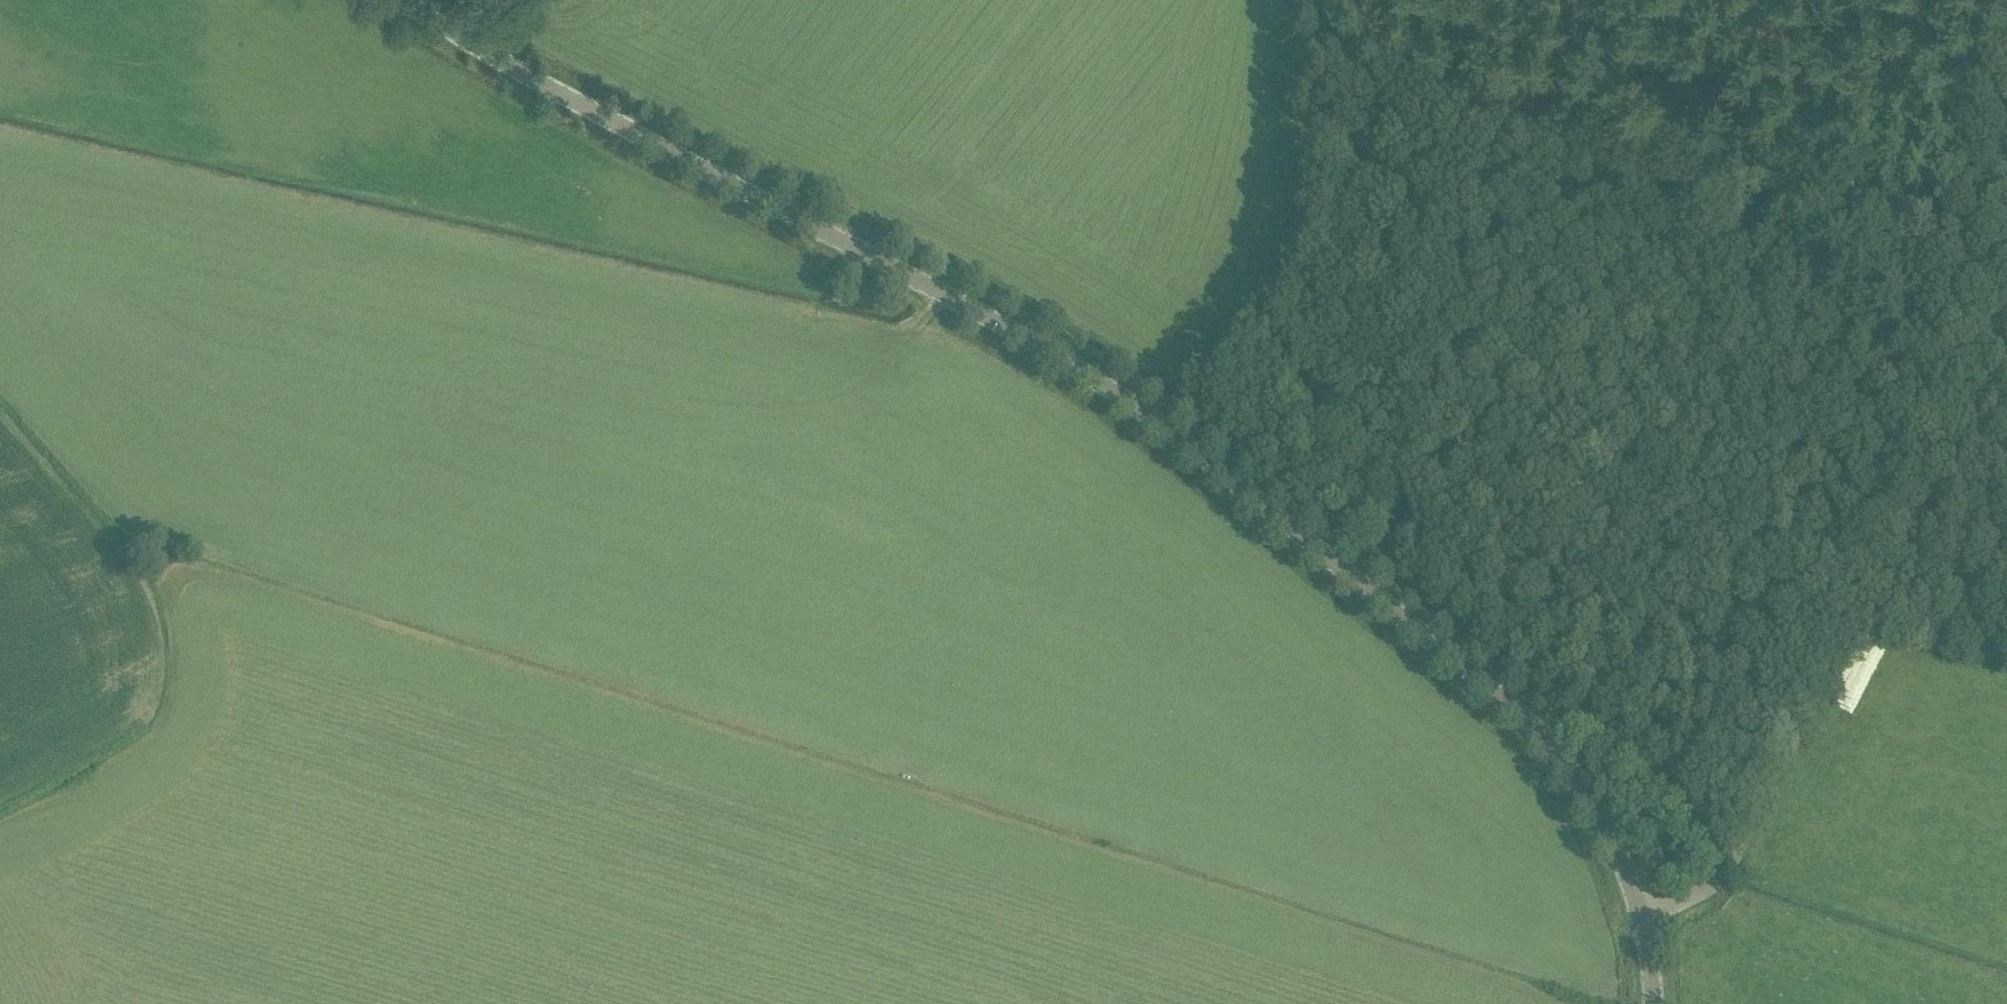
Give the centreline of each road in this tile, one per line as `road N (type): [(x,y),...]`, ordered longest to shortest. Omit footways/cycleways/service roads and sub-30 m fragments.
road 1 (tertiary): [(1645,926),(1611,833),(1561,755),(1462,660),(1108,384),(441,24)]
road 2 (unclassified): [(1645,926),(1725,874),(1981,335)]
road 3 (track): [(1981,335),(1651,129),(1351,109)]

